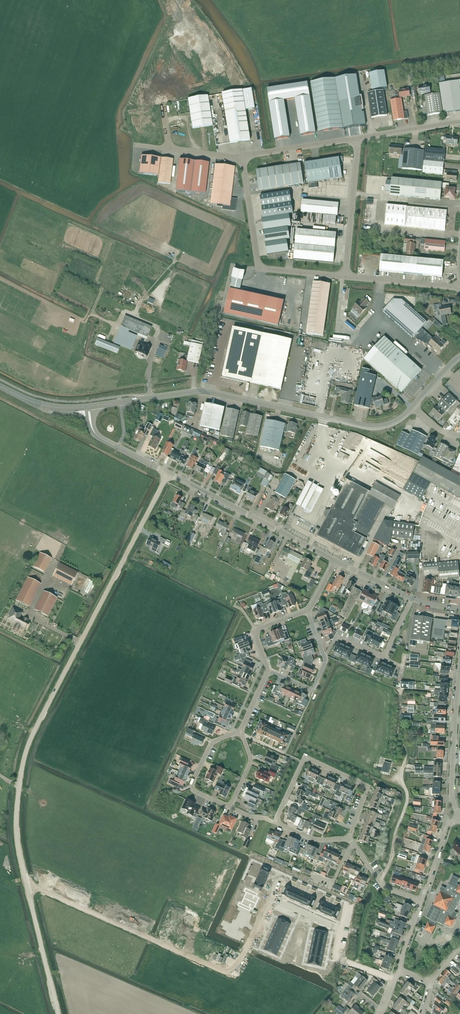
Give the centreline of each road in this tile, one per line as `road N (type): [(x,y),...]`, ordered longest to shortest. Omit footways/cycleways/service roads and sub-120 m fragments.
road 1 (residential): [(59,1013),(19,841),(23,768),(168,473)]
road 2 (tertiary): [(413,407),(373,427),(214,393),(157,397)]
road 3 (residential): [(349,840),(314,841),(276,822),(278,816),(307,761),(367,791)]
road 4 (unclassified): [(243,157),(264,268),(347,277)]
road 5 (residential): [(336,562),(168,473)]
road 6 (track): [(379,880),(408,802),(399,708)]
road 7 (residential): [(273,901),(342,929),(335,958),(396,978)]
road 8 (residential): [(459,816),(451,792),(459,672)]
road 9 (unclassified): [(358,139),(347,277)]
road 10 (residential): [(269,672),(315,688),(327,662),(308,612)]
road 11 (residential): [(230,807),(192,785),(212,743),(241,731)]

